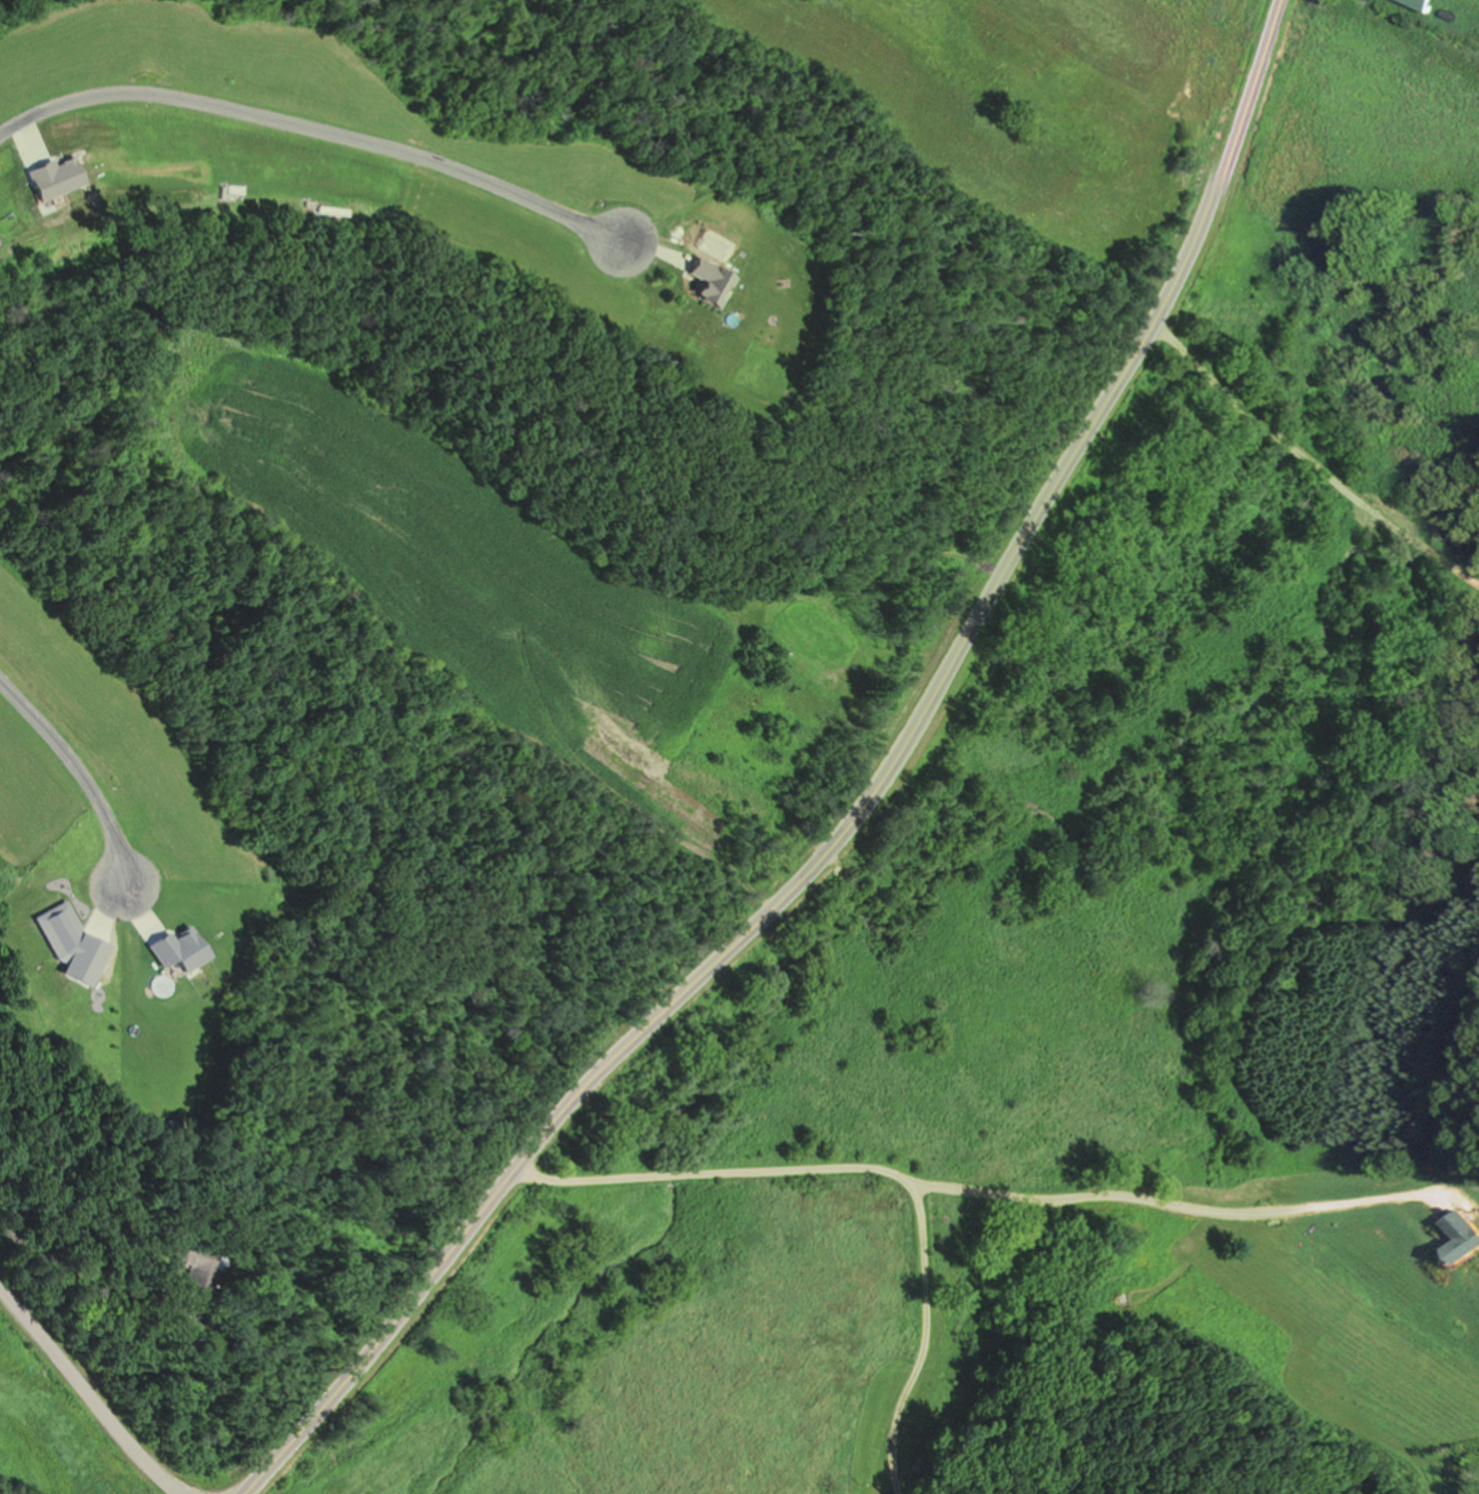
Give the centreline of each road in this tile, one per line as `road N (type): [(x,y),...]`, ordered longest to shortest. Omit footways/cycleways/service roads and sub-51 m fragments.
road 1 (secondary): [(251,1493),(337,1405),(601,1072),(811,881),(879,803),(1190,271),(1283,0)]
road 2 (residential): [(186,1493),(152,1468),(0,1280)]

